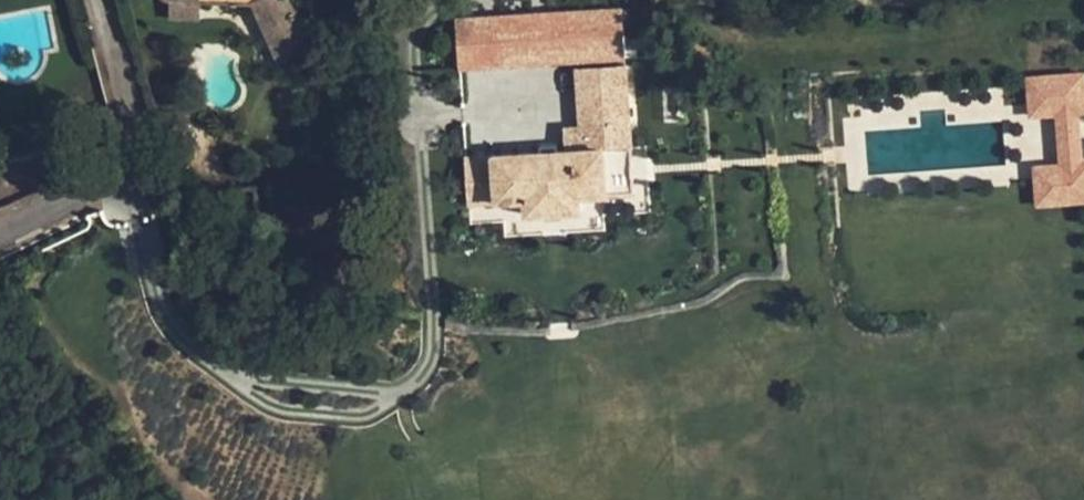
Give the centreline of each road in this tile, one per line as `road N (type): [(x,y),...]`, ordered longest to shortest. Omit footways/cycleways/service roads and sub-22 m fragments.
road 1 (residential): [(99,0),(131,143),(113,177),(0,237)]

